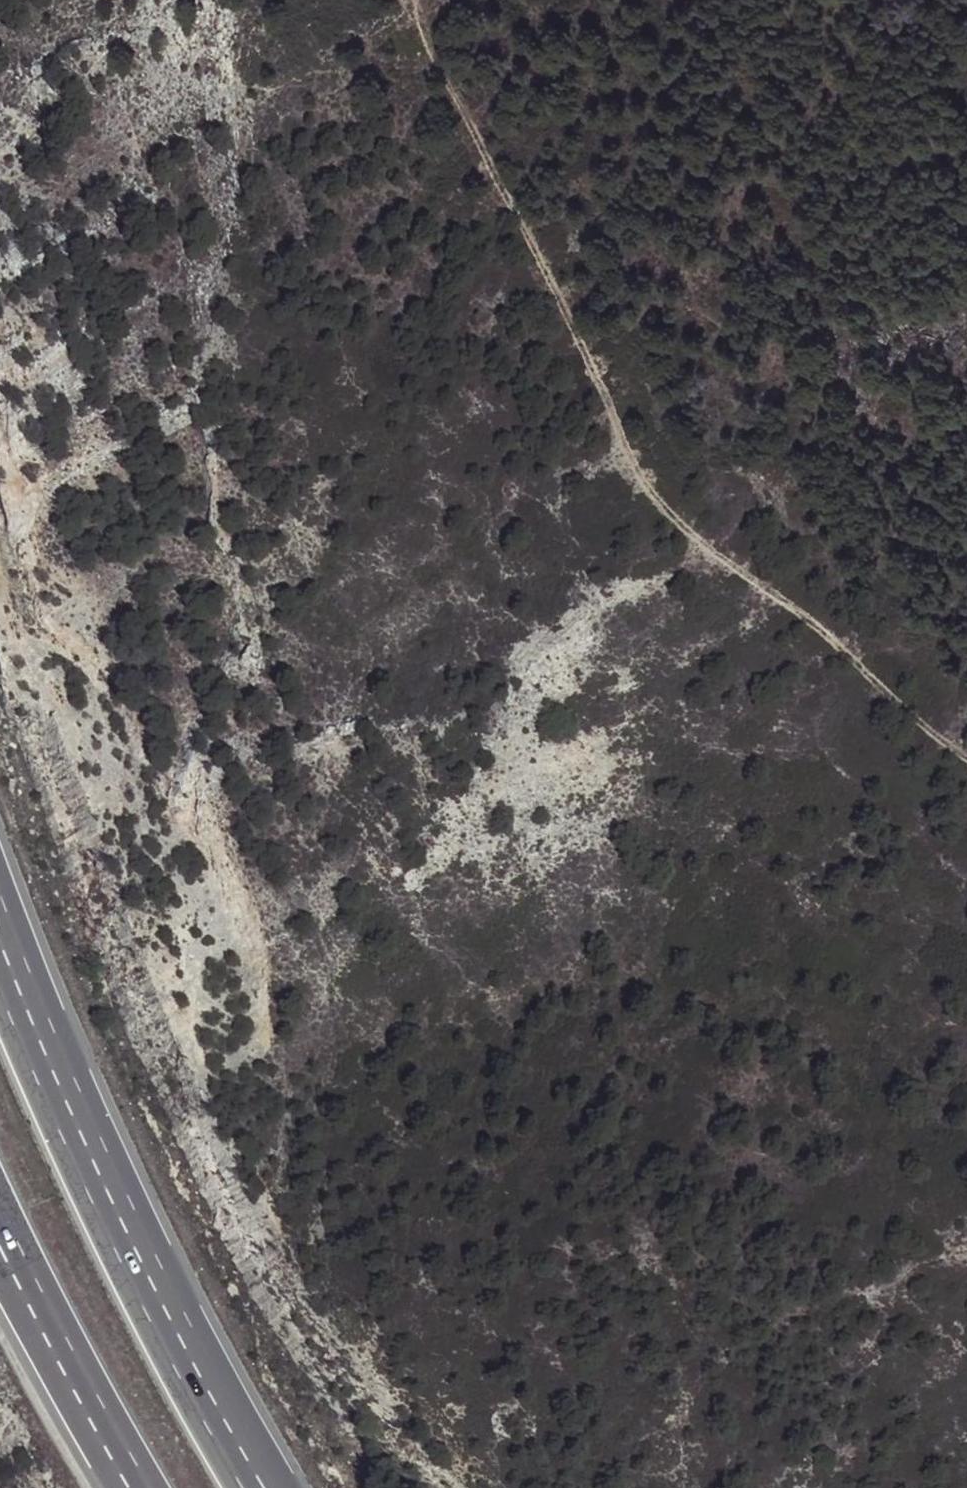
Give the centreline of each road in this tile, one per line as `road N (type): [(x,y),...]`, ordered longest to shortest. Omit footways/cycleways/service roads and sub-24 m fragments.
road 1 (track): [(966,757),(928,735),(857,663),(650,492),(538,250),(418,29),(414,0)]
road 2 (motorway): [(264,1487),(156,1293),(0,951)]
road 3 (motorway): [(0,1247),(131,1487)]

